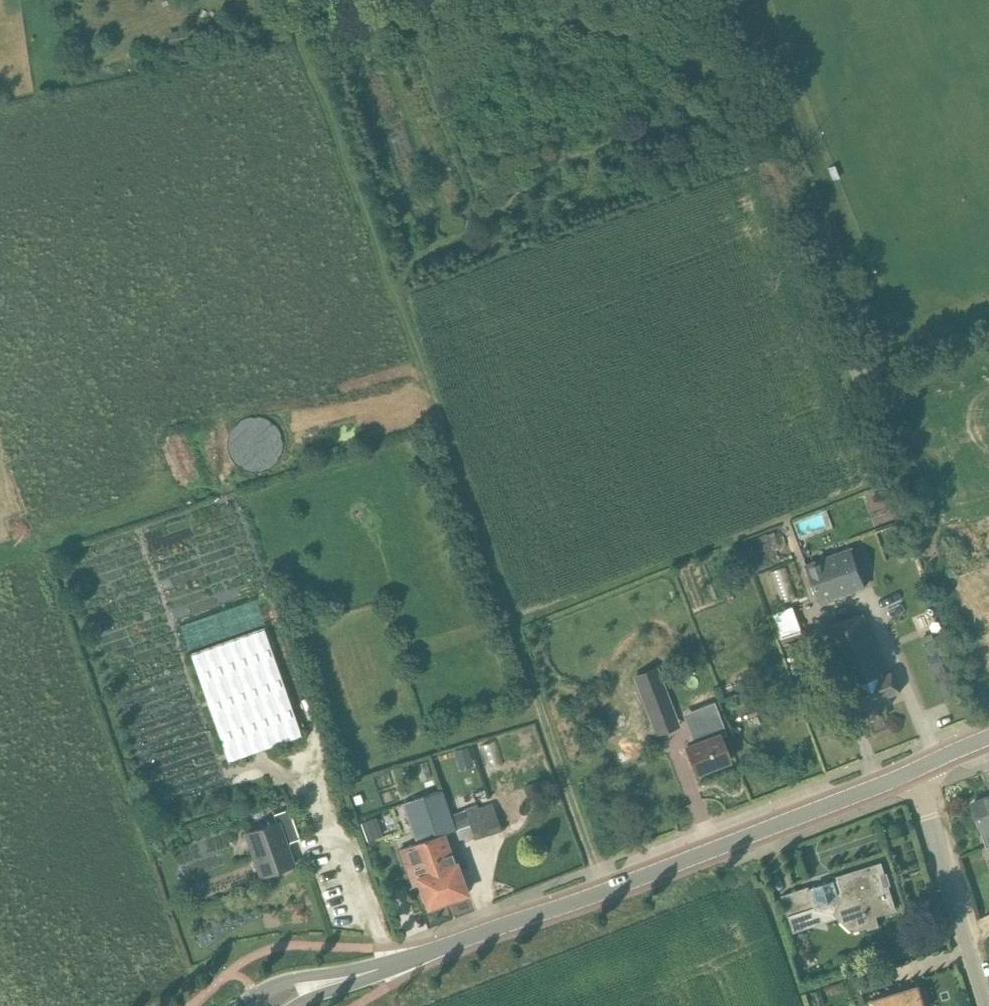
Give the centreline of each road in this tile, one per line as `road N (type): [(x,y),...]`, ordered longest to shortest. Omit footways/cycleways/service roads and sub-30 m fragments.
road 1 (track): [(604,891),(291,0)]
road 2 (primary): [(368,975),(912,774)]
road 3 (unclassified): [(985,1005),(912,774)]
road 4 (primary): [(368,975),(295,979),(241,1005)]

